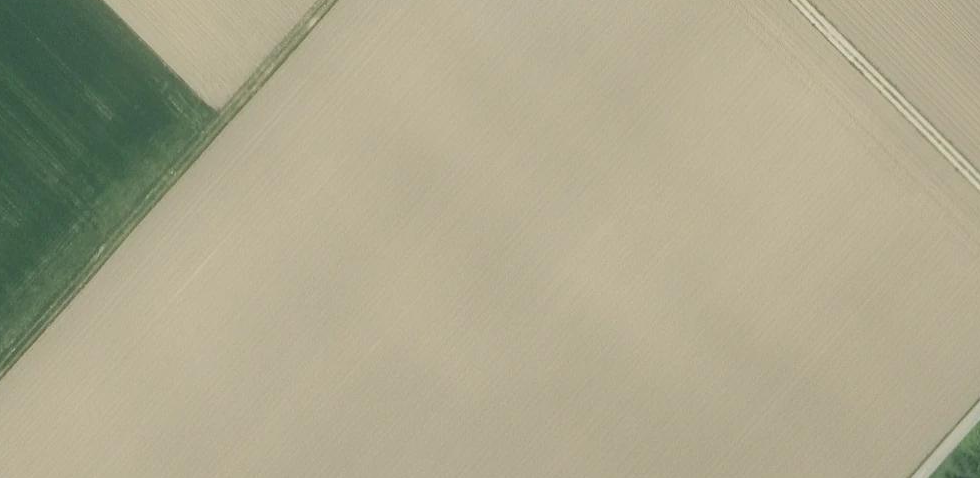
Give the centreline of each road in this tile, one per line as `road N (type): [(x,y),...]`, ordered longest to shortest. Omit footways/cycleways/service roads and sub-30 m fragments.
road 1 (track): [(326,0),(0,367)]
road 2 (track): [(979,185),(796,0)]

